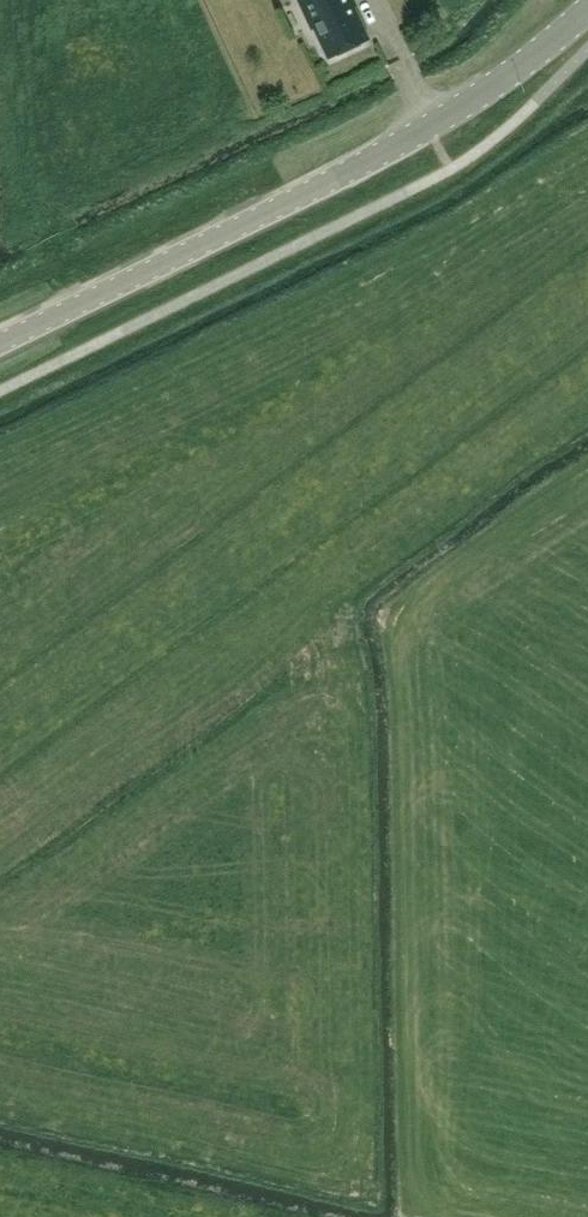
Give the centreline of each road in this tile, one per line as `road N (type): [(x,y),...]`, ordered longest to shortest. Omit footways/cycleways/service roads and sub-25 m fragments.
road 1 (tertiary): [(0,342),(420,133),(587,9)]

